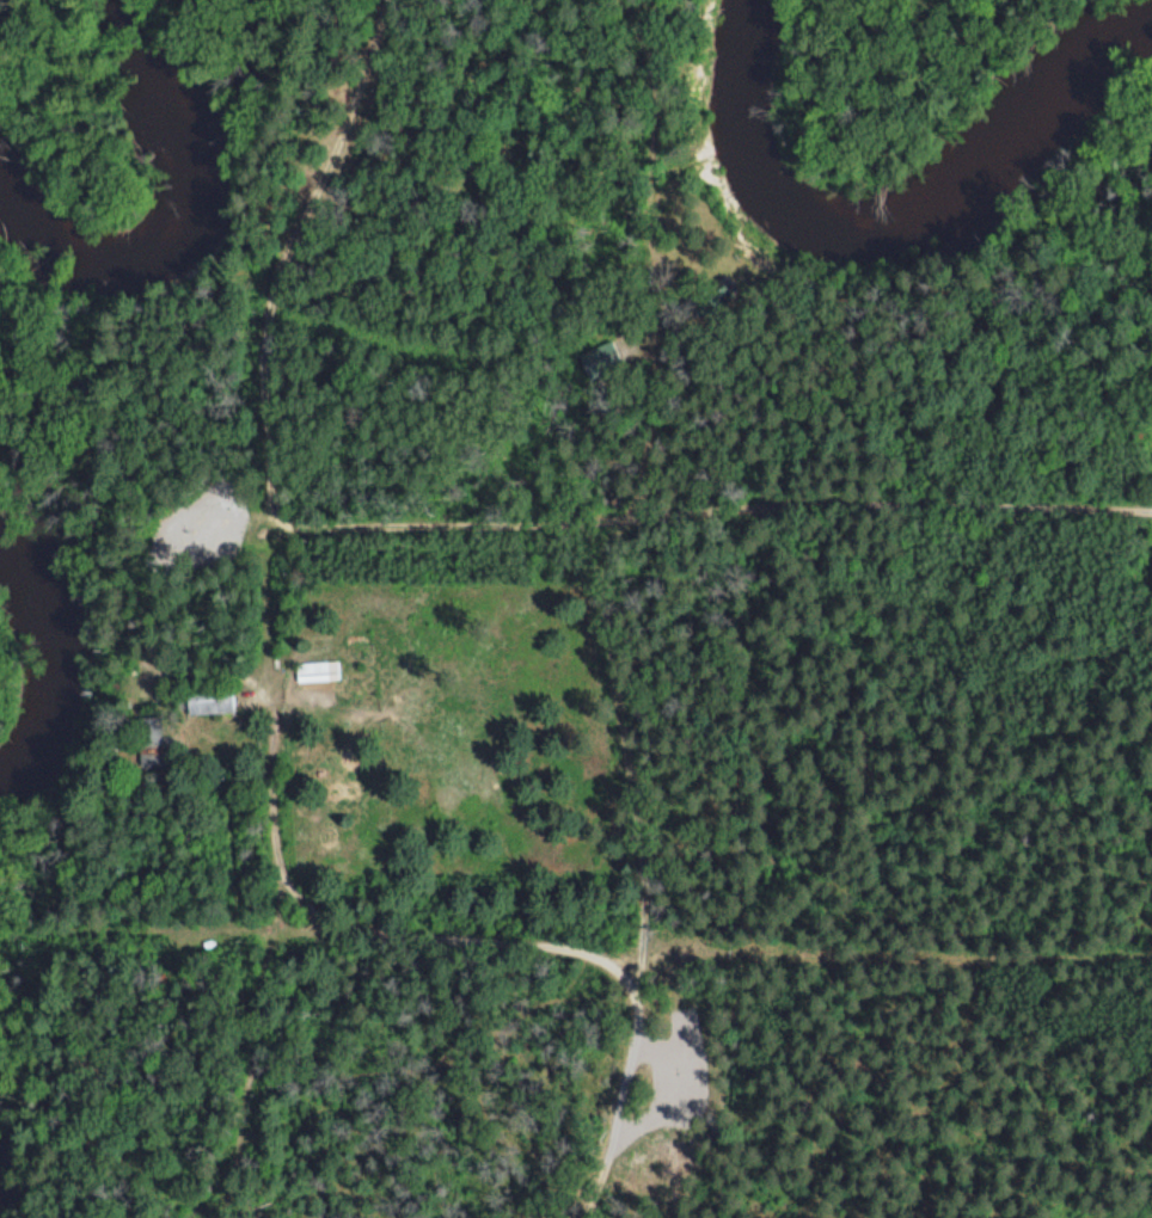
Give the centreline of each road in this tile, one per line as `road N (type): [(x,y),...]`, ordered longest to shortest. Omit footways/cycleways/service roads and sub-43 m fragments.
road 1 (track): [(1151,958),(722,965),(416,937),(272,914),(227,863),(249,580),(247,486),(227,400),(264,325),(343,297),(617,246)]
road 2 (track): [(530,1217),(605,962),(614,874),(587,668),(598,499),(623,433),(638,302),(617,246),(624,45),(600,0)]
road 3 (track): [(1151,514),(908,487),(760,509),(596,512)]
road 4 (track): [(264,325),(363,0)]

